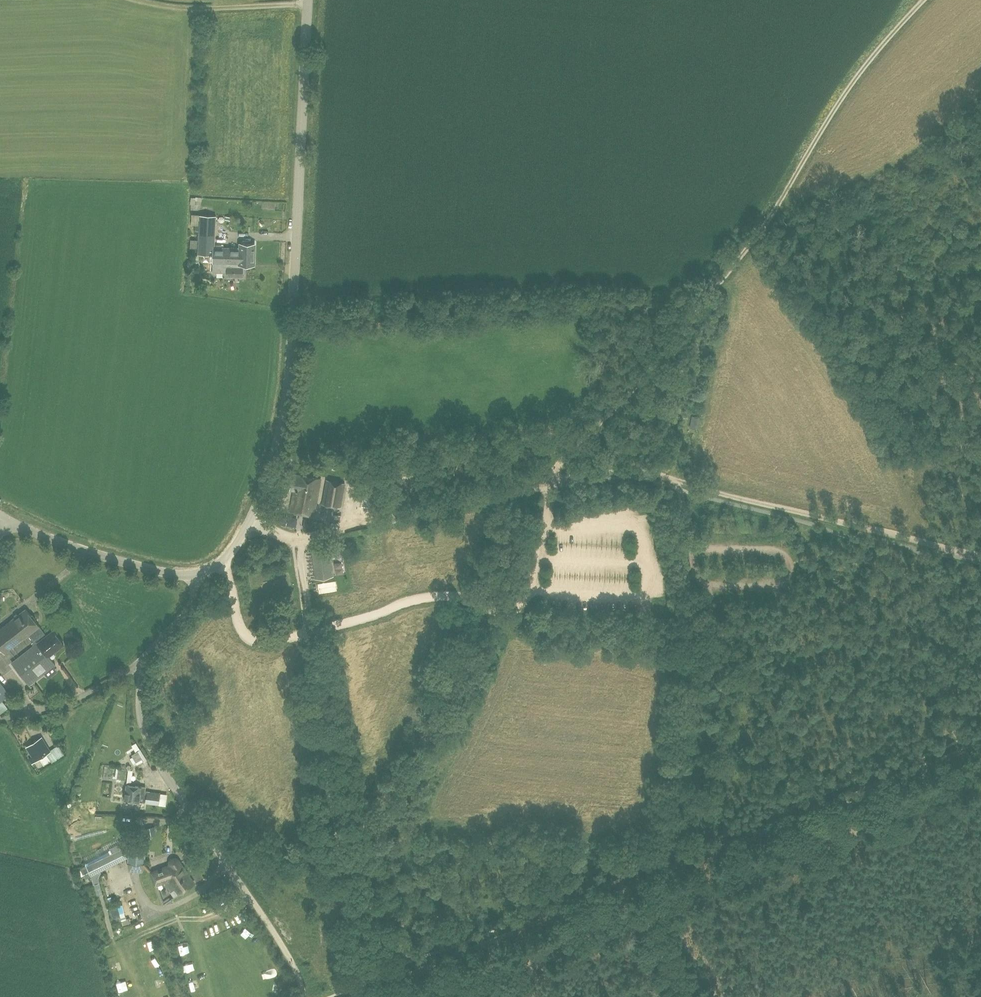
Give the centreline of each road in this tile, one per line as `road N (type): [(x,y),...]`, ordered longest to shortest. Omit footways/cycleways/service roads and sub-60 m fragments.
road 1 (track): [(353,996),(980,743)]
road 2 (unclassified): [(248,525),(285,399),(309,0)]
road 3 (track): [(551,488),(534,585),(508,615),(461,597),(422,598),(251,643),(238,627),(226,559)]
road 4 (track): [(302,543),(368,982)]
road 5 (track): [(697,314),(772,218),(865,68),(927,0)]
road 6 (unclassified): [(251,898),(160,764),(140,716),(144,660),(191,604),(195,575)]
road 7 (track): [(646,920),(980,776)]
road 8 (track): [(552,481),(300,535),(253,516)]
road 9 (track): [(980,556),(683,481)]
road 10 (track): [(710,587),(708,722),(681,854)]
road 11 (track): [(552,481),(697,314)]
road 12 (unclassified): [(195,575),(113,560),(7,519)]
road 13 (track): [(309,3),(174,8),(138,0)]
road 14 (track): [(628,877),(689,996)]
road 15 (track): [(683,481),(636,470),(552,481)]

